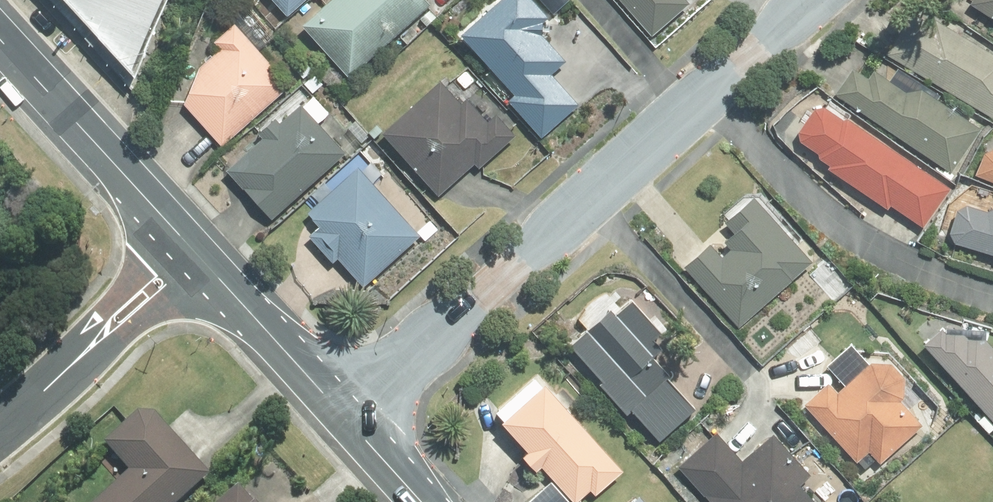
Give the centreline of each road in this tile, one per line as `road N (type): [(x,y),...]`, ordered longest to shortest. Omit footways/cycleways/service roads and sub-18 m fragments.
road 1 (residential): [(345,414),(697,97)]
road 2 (residential): [(992,299),(838,229),(697,97)]
road 3 (residential): [(0,37),(195,254)]
road 4 (residential): [(0,433),(195,254)]
road 5 (residential): [(195,254),(345,414)]
road 6 (residential): [(697,97),(807,0)]

